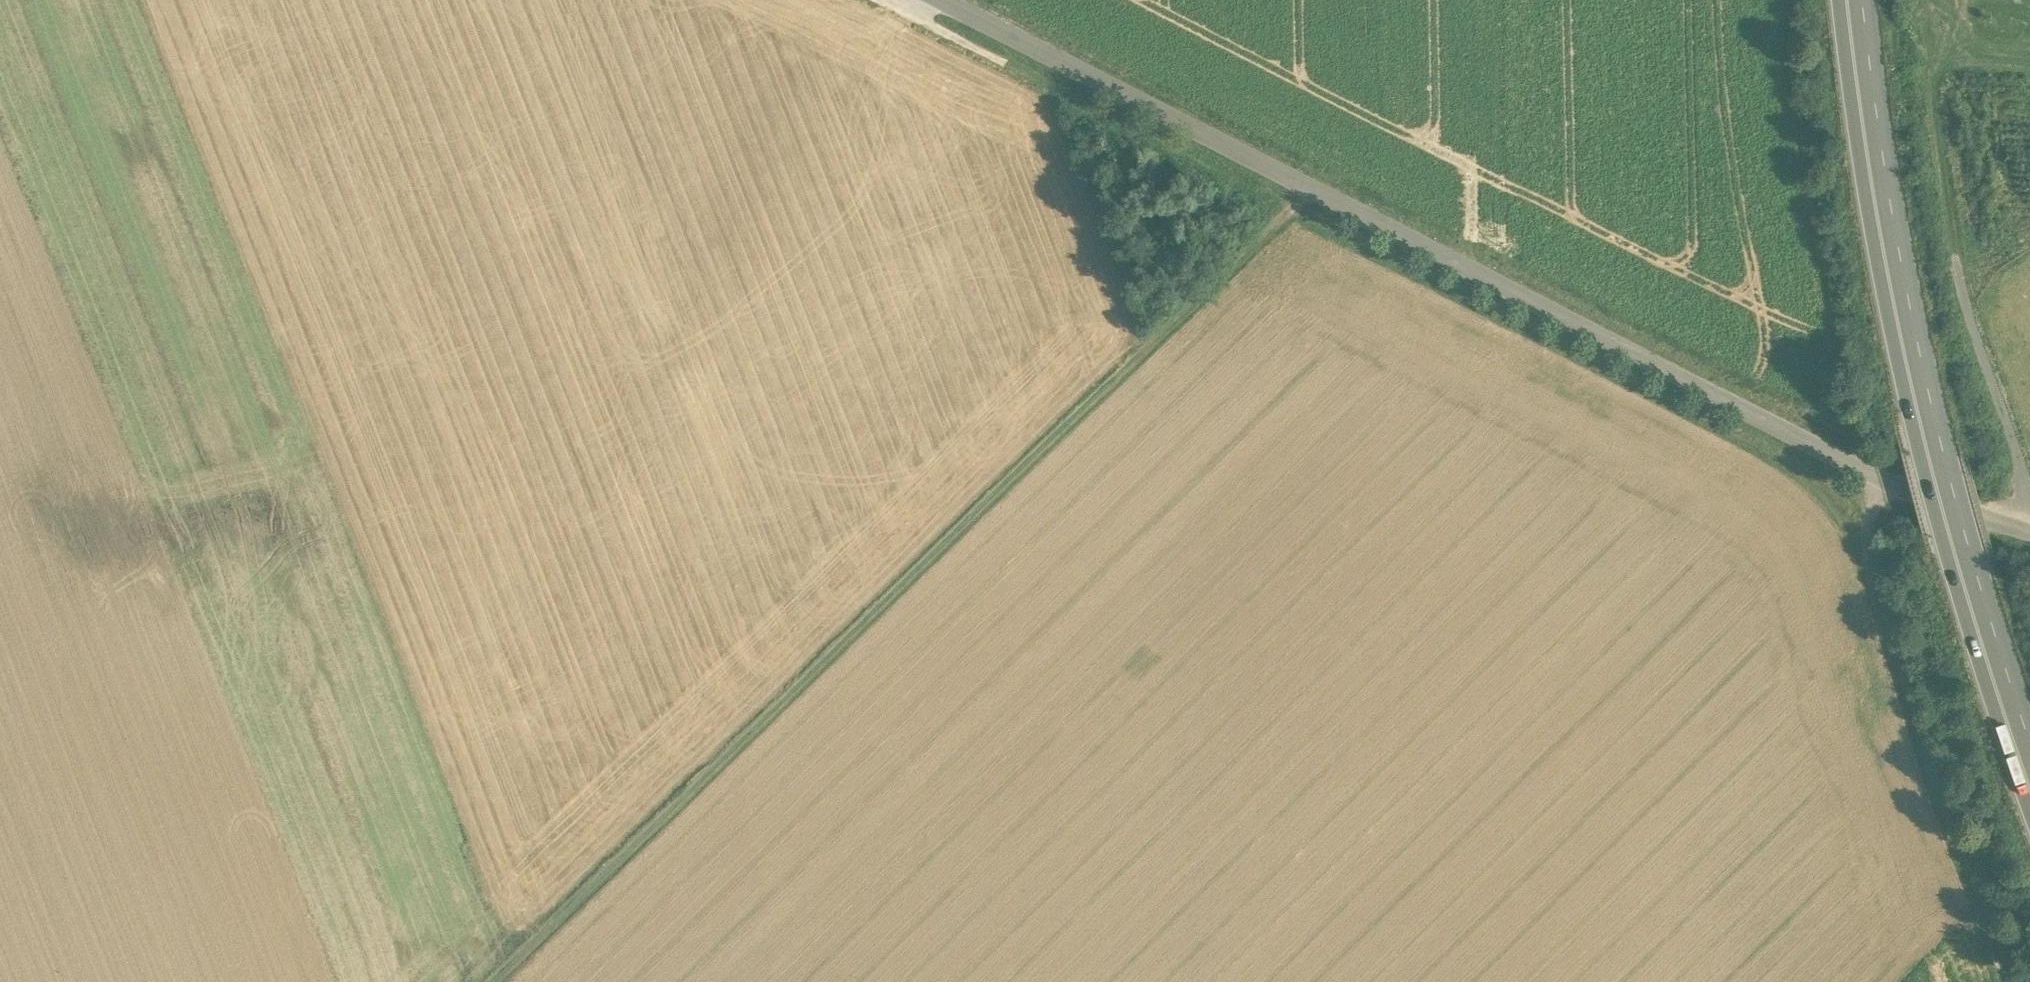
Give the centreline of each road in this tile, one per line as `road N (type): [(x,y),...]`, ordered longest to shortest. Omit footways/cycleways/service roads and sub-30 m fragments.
road 1 (tertiary): [(940,0),(1875,474),(2029,538)]
road 2 (track): [(499,981),(1287,213),(1304,183)]
road 3 (trunk): [(1968,573),(1887,229),(1853,0)]
road 4 (track): [(2027,537),(2025,490),(1951,229),(1922,0)]
road 5 (track): [(1875,474),(1867,564),(1949,841),(2006,981)]
road 6 (trunk): [(1968,573),(2029,772)]

